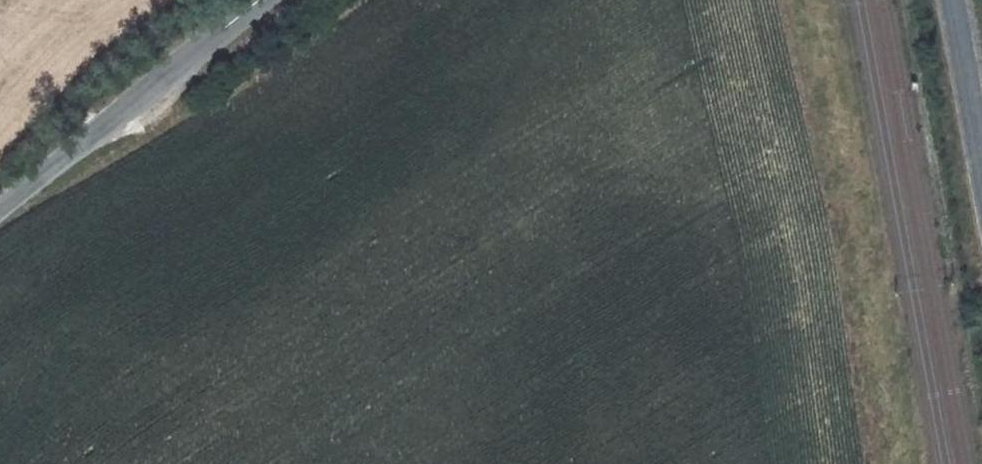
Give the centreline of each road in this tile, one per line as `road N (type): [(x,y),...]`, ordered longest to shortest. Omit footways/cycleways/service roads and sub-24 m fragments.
road 1 (unclassified): [(0,217),(256,0)]

